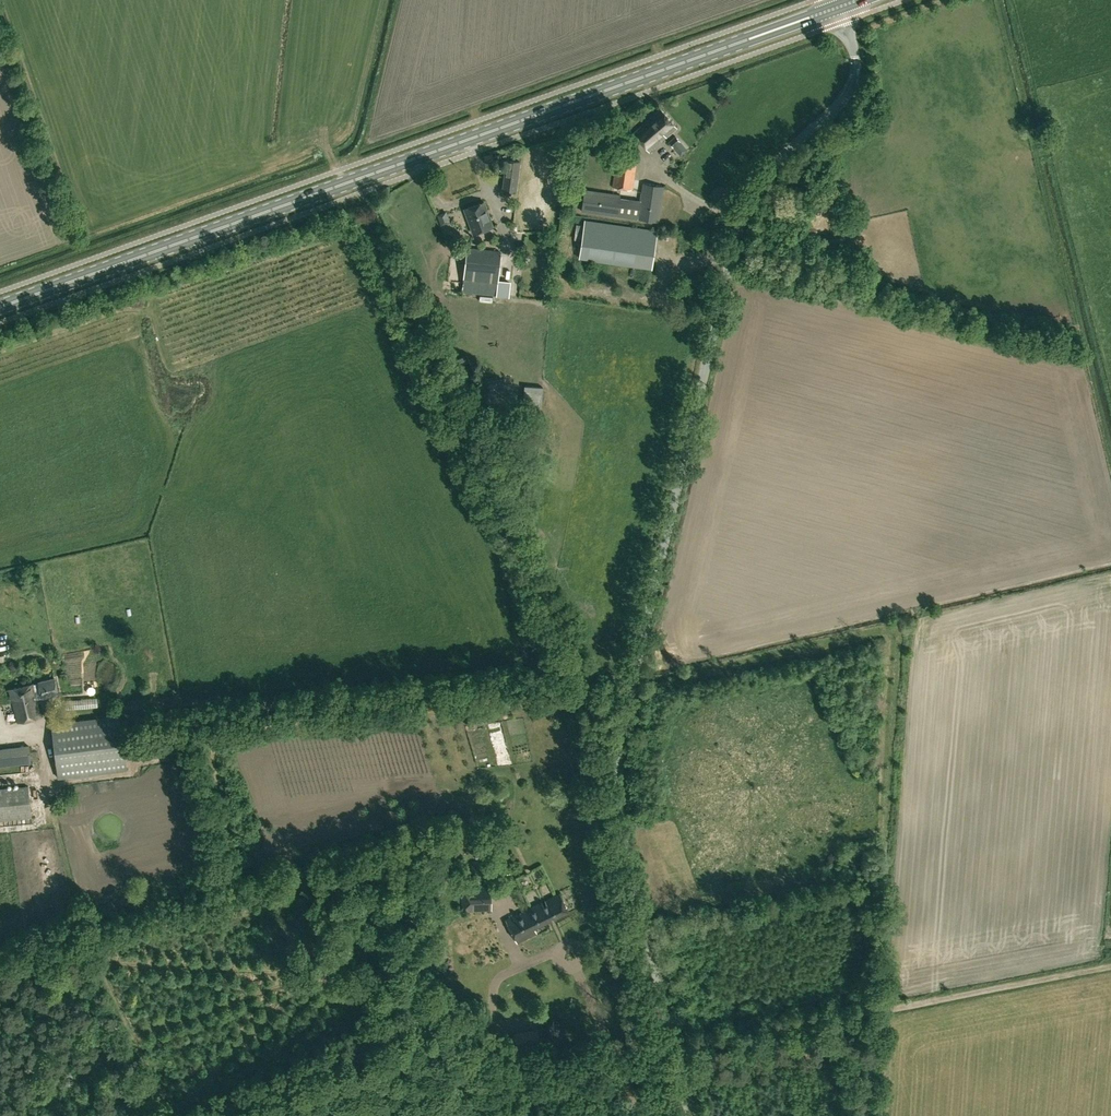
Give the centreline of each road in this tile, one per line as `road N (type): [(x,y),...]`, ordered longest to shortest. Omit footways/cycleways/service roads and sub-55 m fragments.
road 1 (unclassified): [(691,1115),(607,786),(732,247),(753,193),(826,132),(852,88),(856,56),(840,7)]
road 2 (primary): [(0,307),(840,7)]
road 3 (track): [(582,669),(357,196)]
road 4 (track): [(675,1051),(1110,969)]

